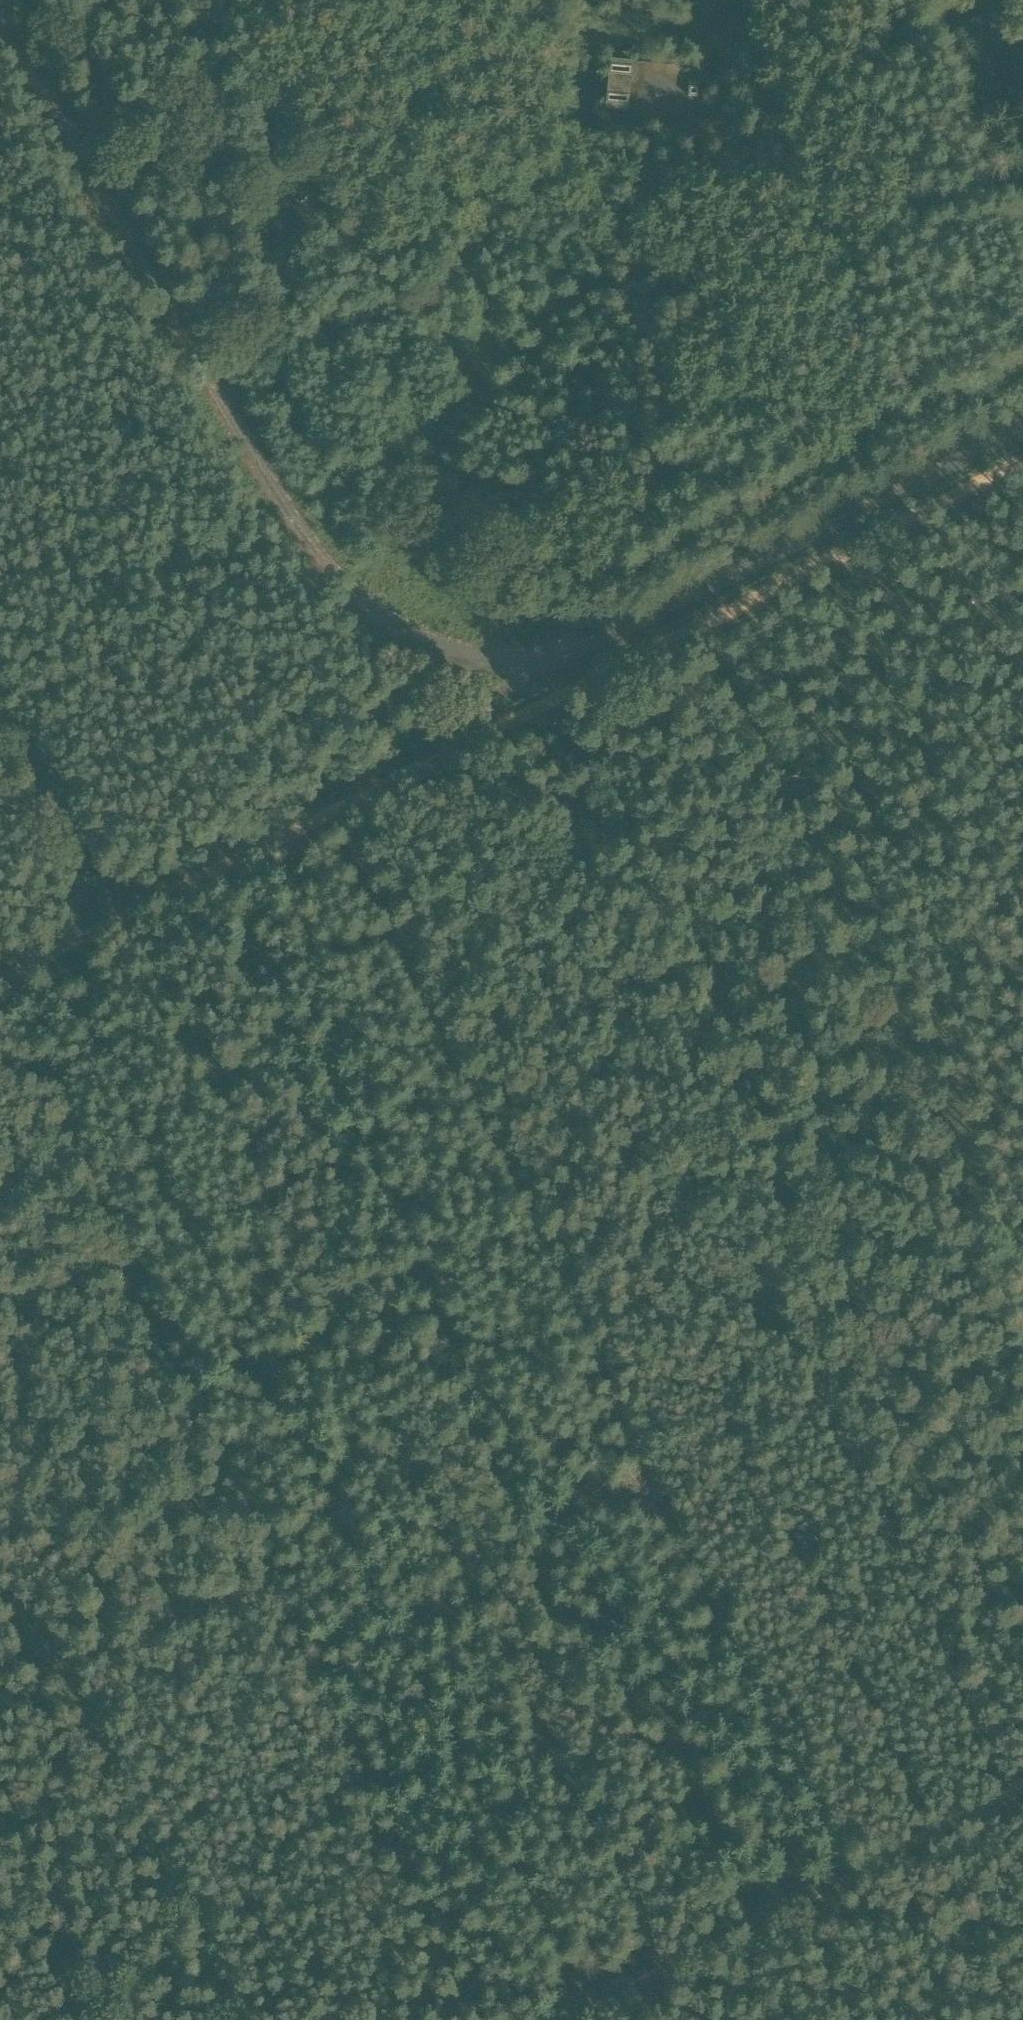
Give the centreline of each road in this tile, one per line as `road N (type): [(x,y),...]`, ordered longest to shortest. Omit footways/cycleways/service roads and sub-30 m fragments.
road 1 (track): [(0,981),(1022,462)]
road 2 (track): [(560,2019),(1022,1787)]

